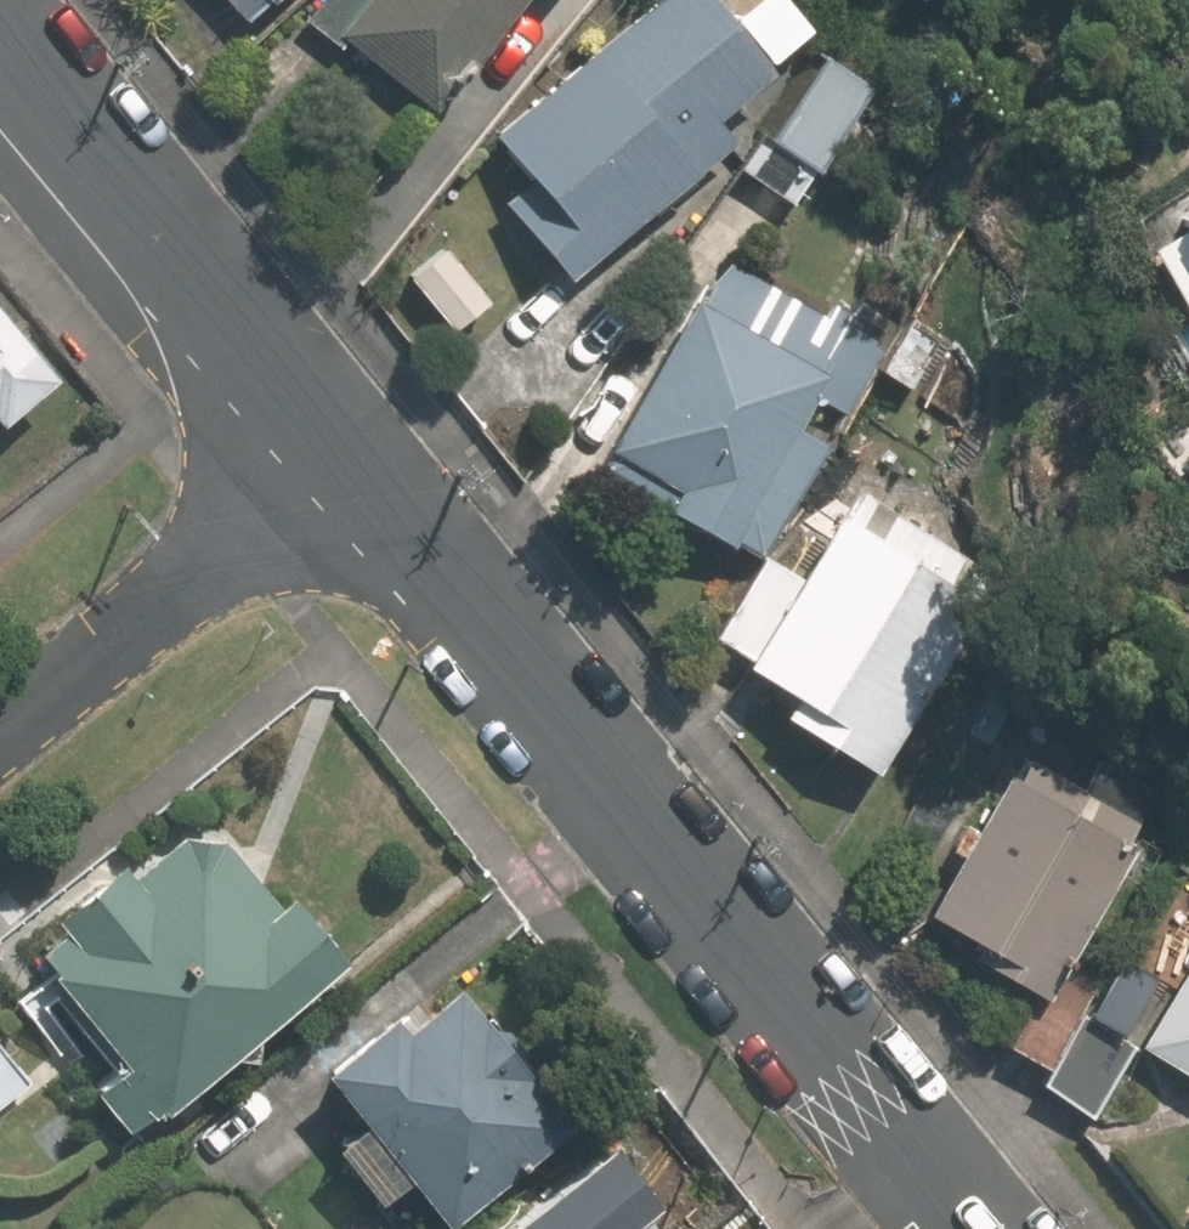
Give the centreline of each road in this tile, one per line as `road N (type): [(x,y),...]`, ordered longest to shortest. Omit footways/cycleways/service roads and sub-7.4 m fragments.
road 1 (residential): [(968,1228),(341,439)]
road 2 (residential): [(341,439),(0,37)]
road 3 (residential): [(341,439),(0,714)]

